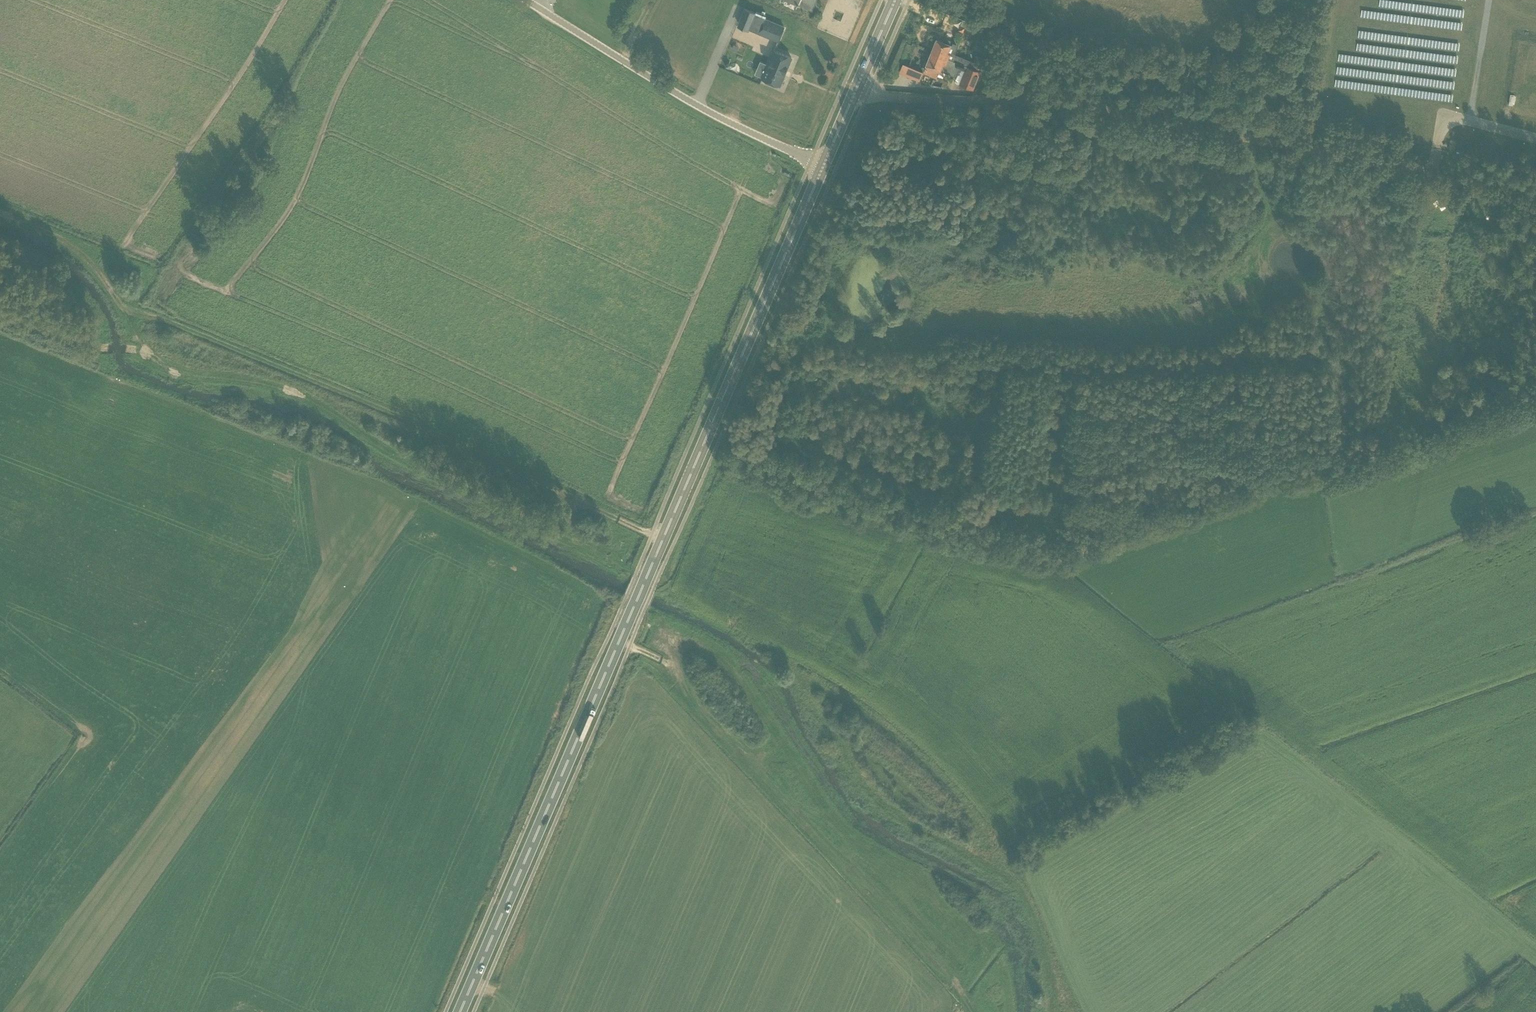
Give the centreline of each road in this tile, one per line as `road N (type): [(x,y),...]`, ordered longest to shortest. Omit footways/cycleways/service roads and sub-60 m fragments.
road 1 (secondary): [(462,1011),(823,164)]
road 2 (track): [(637,570),(387,452),(285,388),(186,371),(162,359),(92,264),(62,241),(0,217)]
road 3 (unclassified): [(1457,180),(1084,105),(856,88)]
road 4 (unclassified): [(823,164),(736,127),(525,0)]

